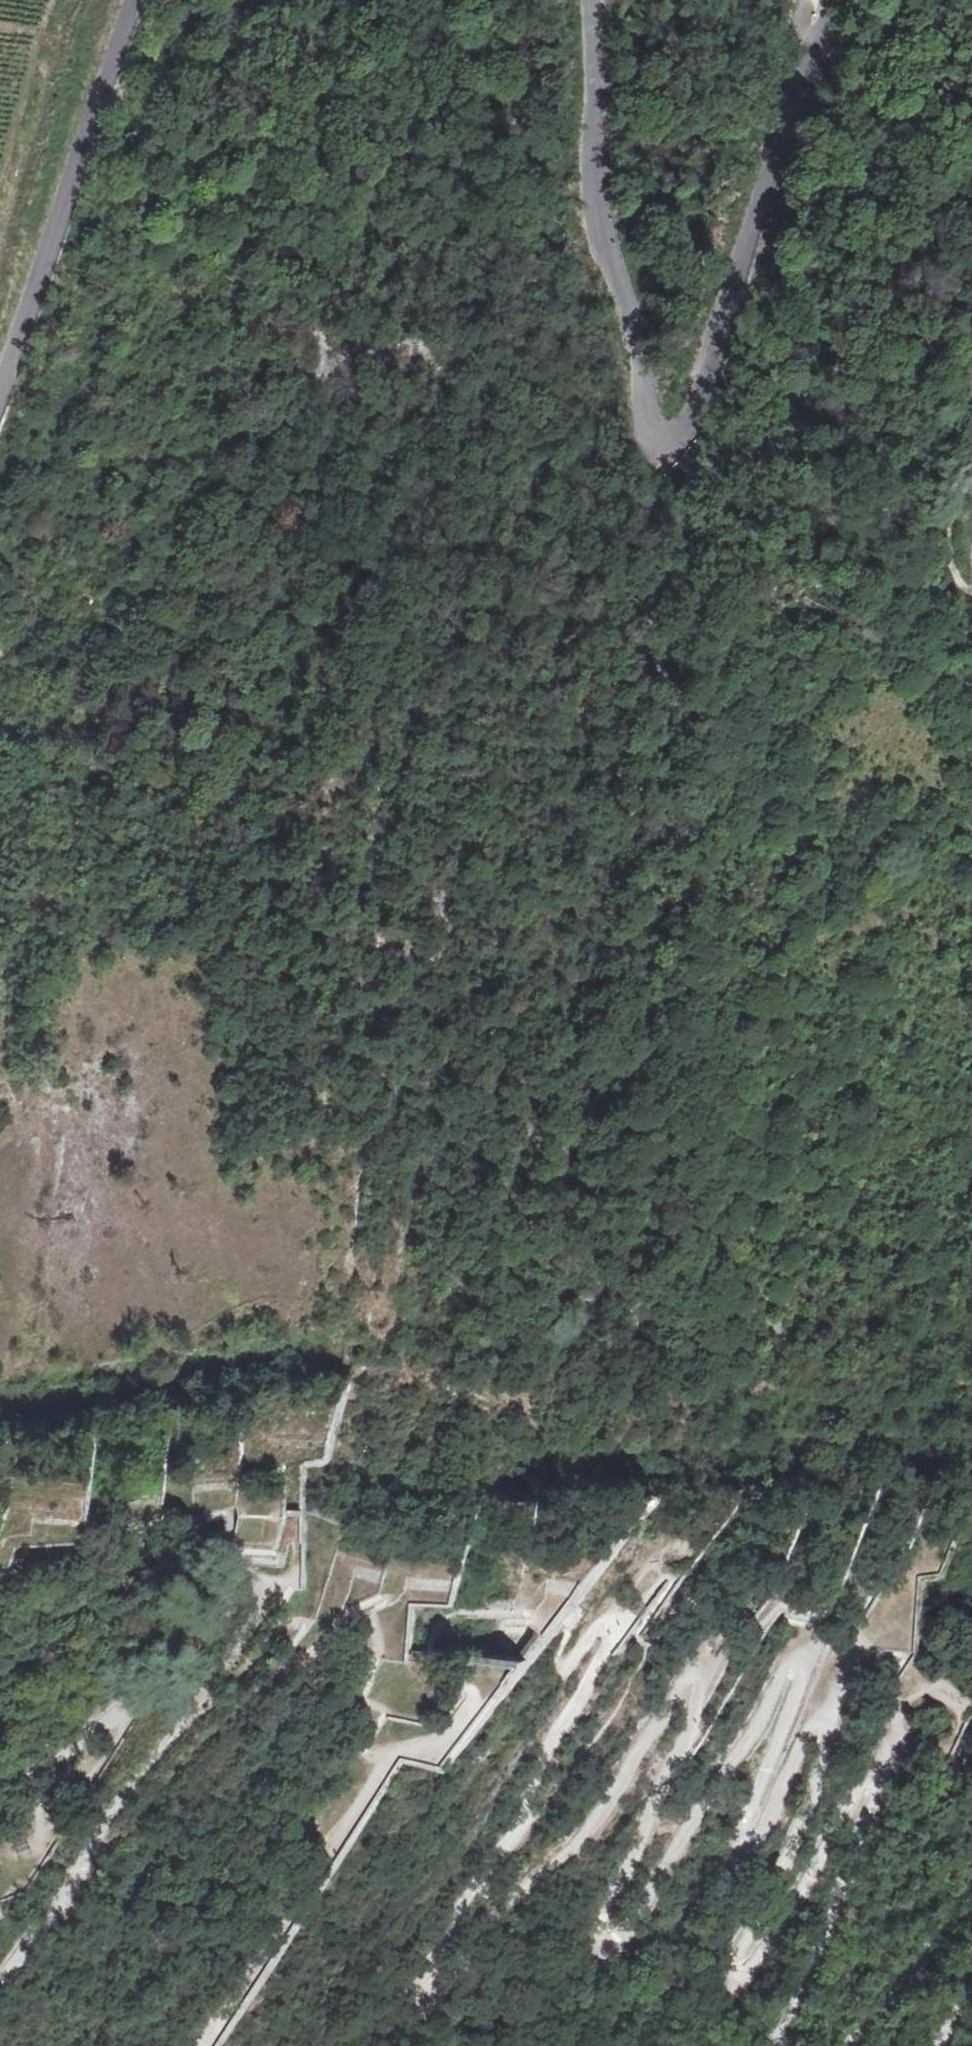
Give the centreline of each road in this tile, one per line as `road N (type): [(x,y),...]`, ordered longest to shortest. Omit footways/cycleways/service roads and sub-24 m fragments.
road 1 (unclassified): [(841,0),(760,213),(708,391),(691,424),(677,427),(664,416),(644,351),(613,199),(588,0)]
road 2 (unclassified): [(135,0),(0,406)]

